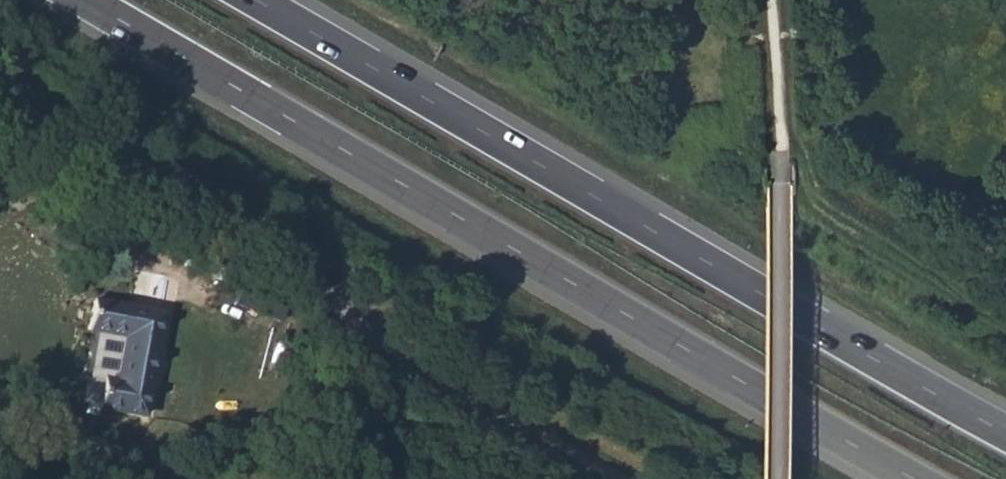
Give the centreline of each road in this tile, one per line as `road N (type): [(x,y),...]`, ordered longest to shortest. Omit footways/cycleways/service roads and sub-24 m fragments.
road 1 (trunk): [(85,0),(912,478)]
road 2 (trunk): [(1005,434),(255,0)]
road 3 (track): [(0,100),(195,203),(314,284),(365,337),(411,369),(614,478)]

